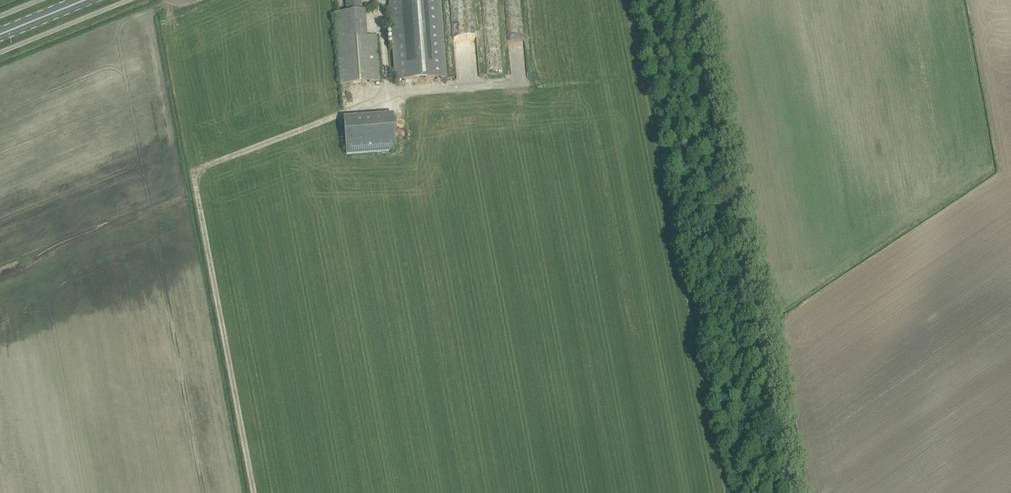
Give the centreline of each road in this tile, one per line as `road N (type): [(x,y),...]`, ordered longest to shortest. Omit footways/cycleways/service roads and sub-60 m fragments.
road 1 (track): [(384,93),(195,172),(254,492)]
road 2 (track): [(790,492),(695,0)]

